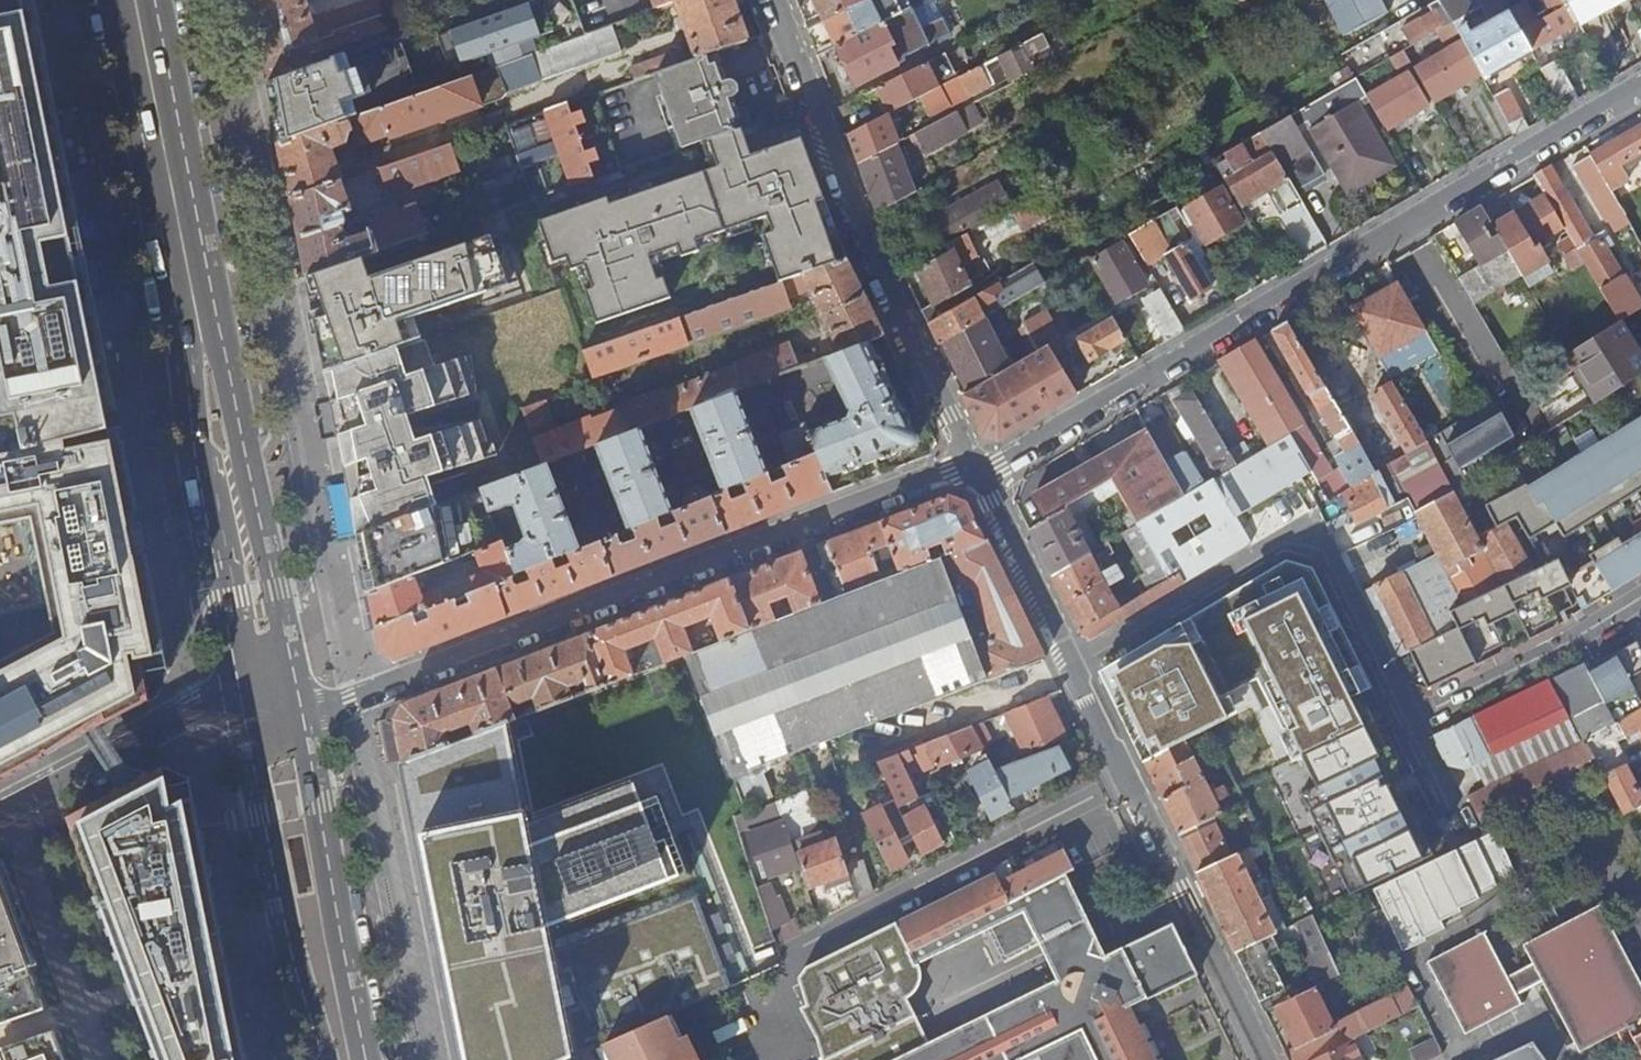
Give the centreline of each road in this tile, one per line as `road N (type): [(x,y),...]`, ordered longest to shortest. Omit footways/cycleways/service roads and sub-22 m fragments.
road 1 (residential): [(1640,91),(998,462),(971,469)]
road 2 (primary): [(301,705),(156,0)]
road 3 (residential): [(301,705),(353,700),(950,470),(971,469)]
road 4 (primary): [(116,0),(246,701)]
road 5 (residential): [(1443,808),(1317,558),(1275,549),(1074,663)]
road 6 (residential): [(775,0),(869,243),(953,415),(971,469)]
road 7 (residential): [(1134,789),(797,953)]
road 8 (primary): [(246,701),(293,962),(322,1059)]
road 9 (primary): [(366,1059),(301,705)]
road 10 (residential): [(1134,789),(1265,1059)]
road 11 (residential): [(0,810),(168,720),(246,701)]
road 12 (residential): [(971,469),(1074,663)]
road 13 (residential): [(1074,663),(1134,789)]

